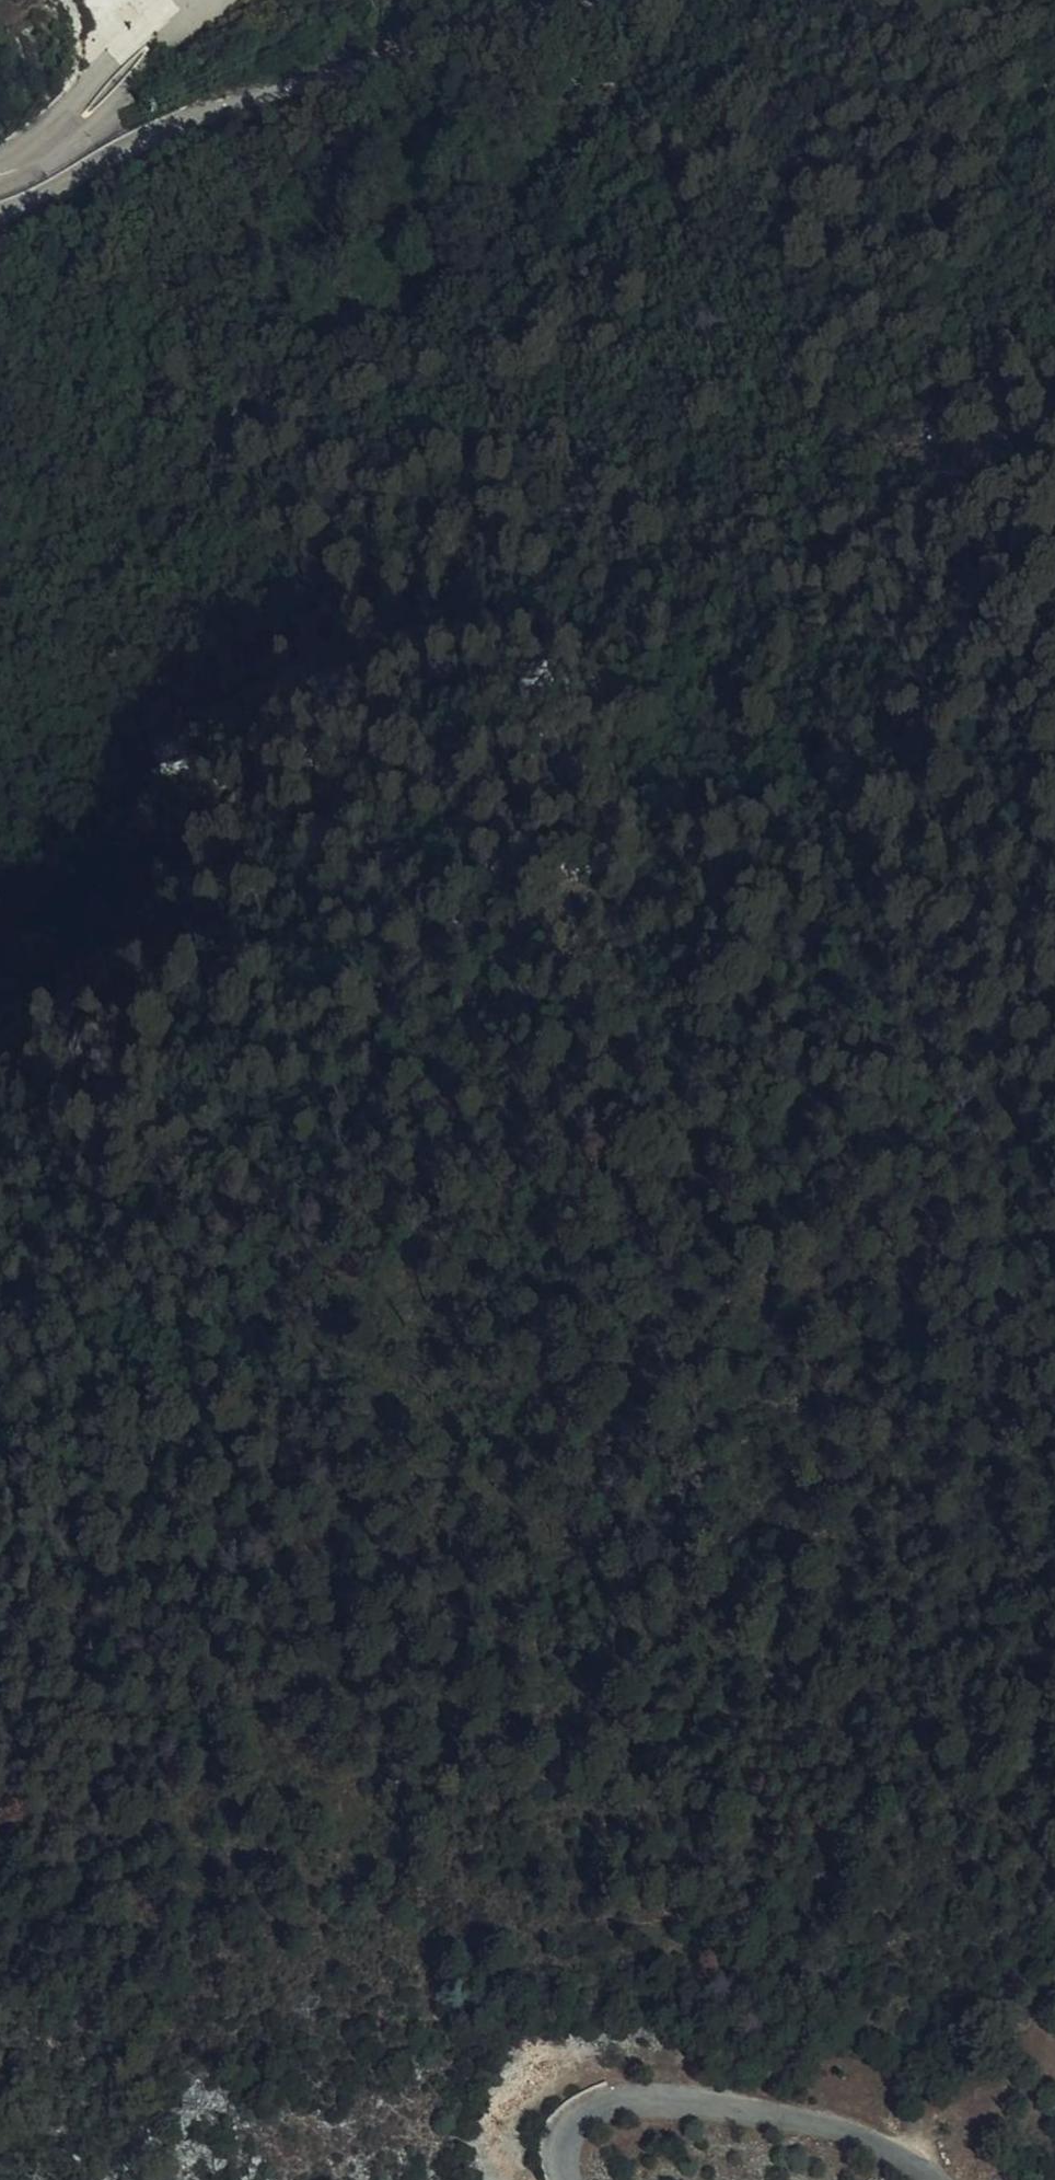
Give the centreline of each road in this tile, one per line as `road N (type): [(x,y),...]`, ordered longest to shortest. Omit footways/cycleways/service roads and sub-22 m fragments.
road 1 (unclassified): [(570,2179),(565,2145),(591,2106),(637,2097),(756,2106),(861,2135),(932,2179)]
road 2 (unclassified): [(209,114),(0,215)]

